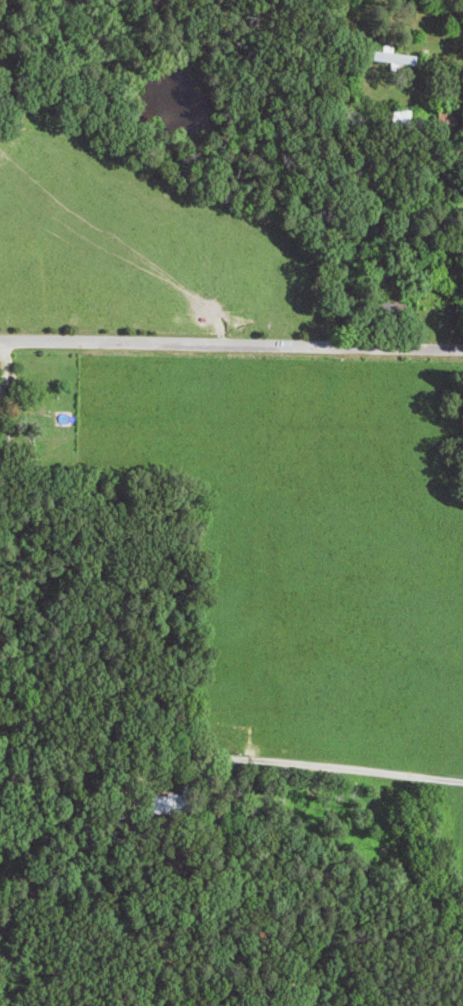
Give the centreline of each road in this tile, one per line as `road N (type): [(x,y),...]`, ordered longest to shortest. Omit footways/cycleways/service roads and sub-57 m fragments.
road 1 (residential): [(462,348),(0,341)]

